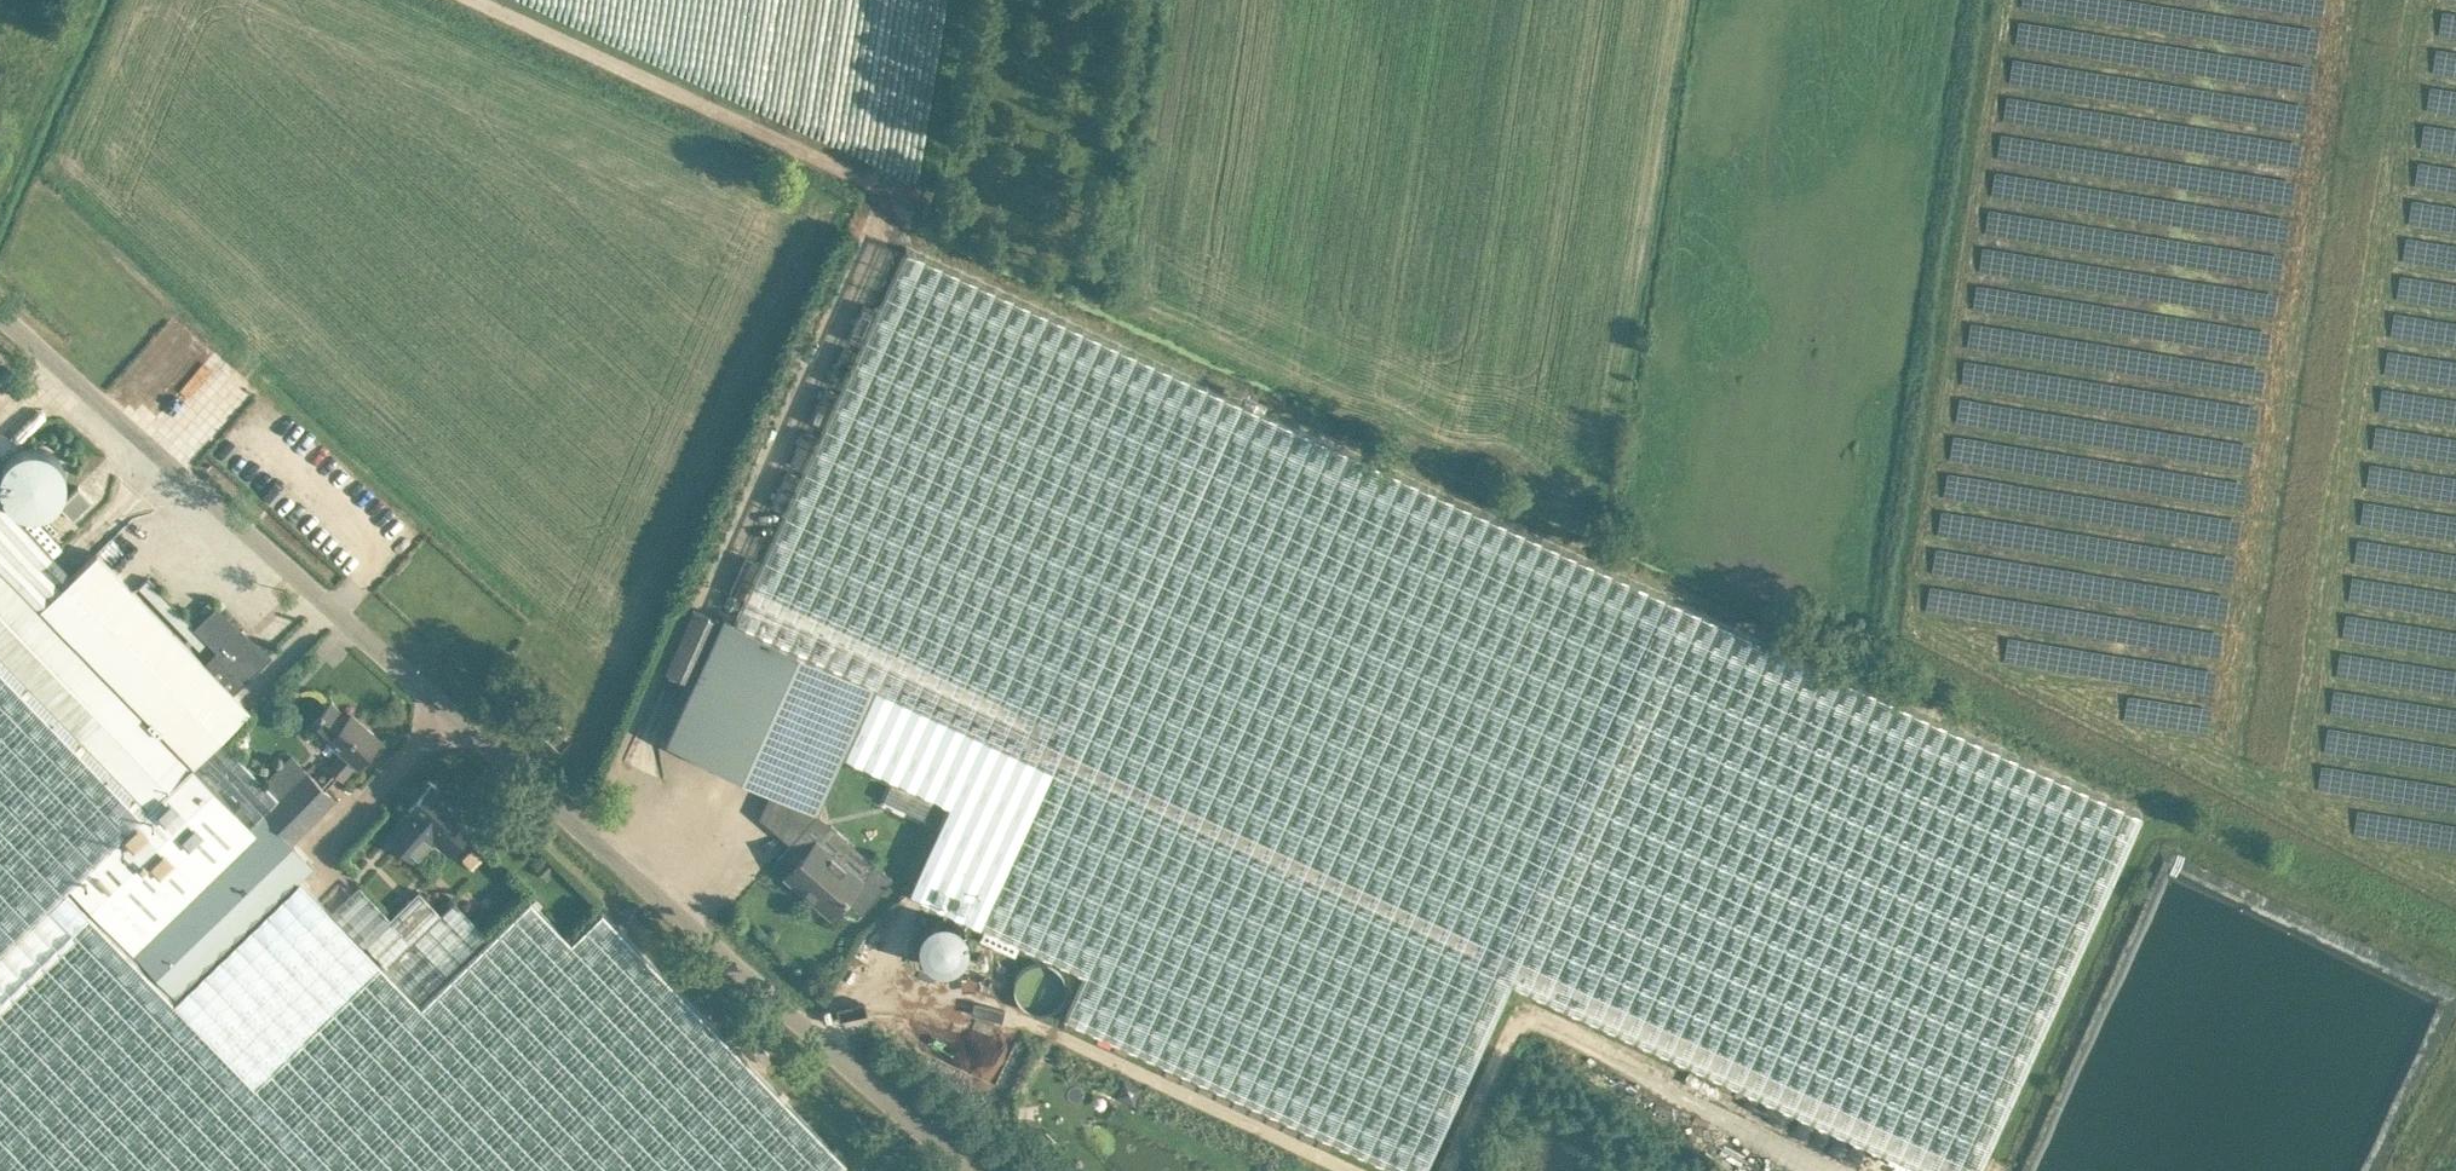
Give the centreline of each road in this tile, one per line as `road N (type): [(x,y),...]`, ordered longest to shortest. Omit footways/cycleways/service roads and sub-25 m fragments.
road 1 (unclassified): [(967,1170),(0,326)]

